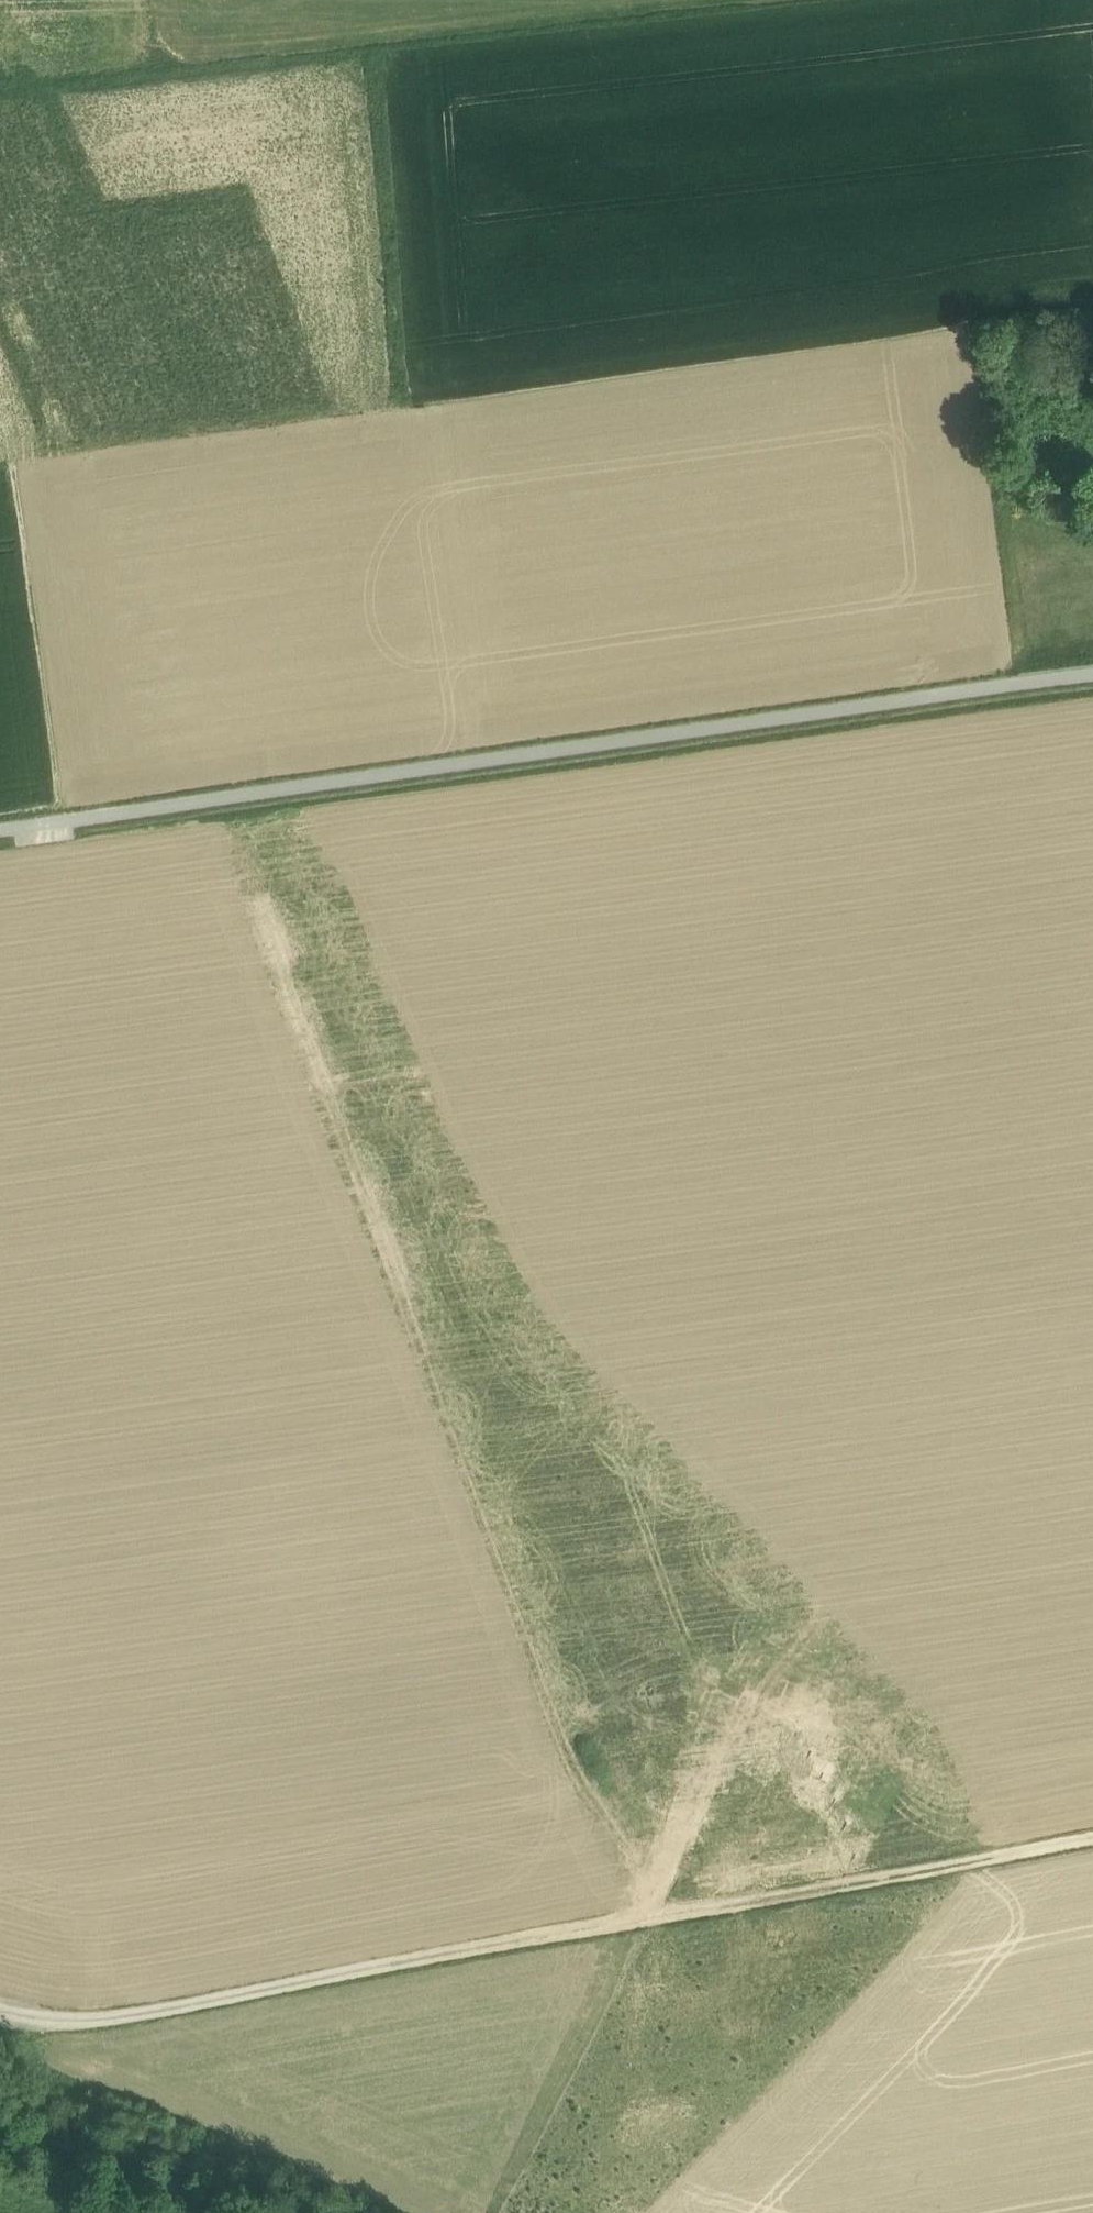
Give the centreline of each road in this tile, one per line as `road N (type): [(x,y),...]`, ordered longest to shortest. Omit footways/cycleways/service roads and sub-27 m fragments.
road 1 (track): [(0,2020),(58,2030),(1092,1843)]
road 2 (track): [(757,0),(0,90)]

